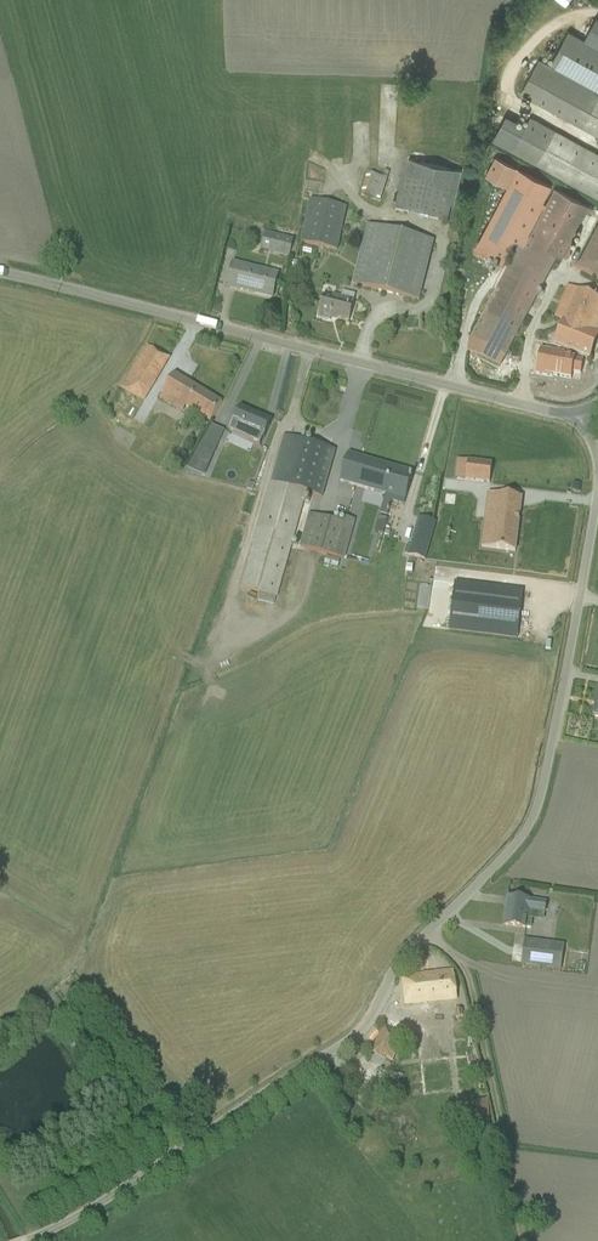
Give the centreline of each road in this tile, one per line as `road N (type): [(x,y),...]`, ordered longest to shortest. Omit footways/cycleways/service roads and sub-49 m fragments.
road 1 (unclassified): [(597,514),(540,800),(523,839),(410,953),(354,1037),(95,1207),(26,1240)]
road 2 (unclassified): [(0,277),(577,420)]
road 3 (track): [(524,1240),(474,990),(435,929)]

